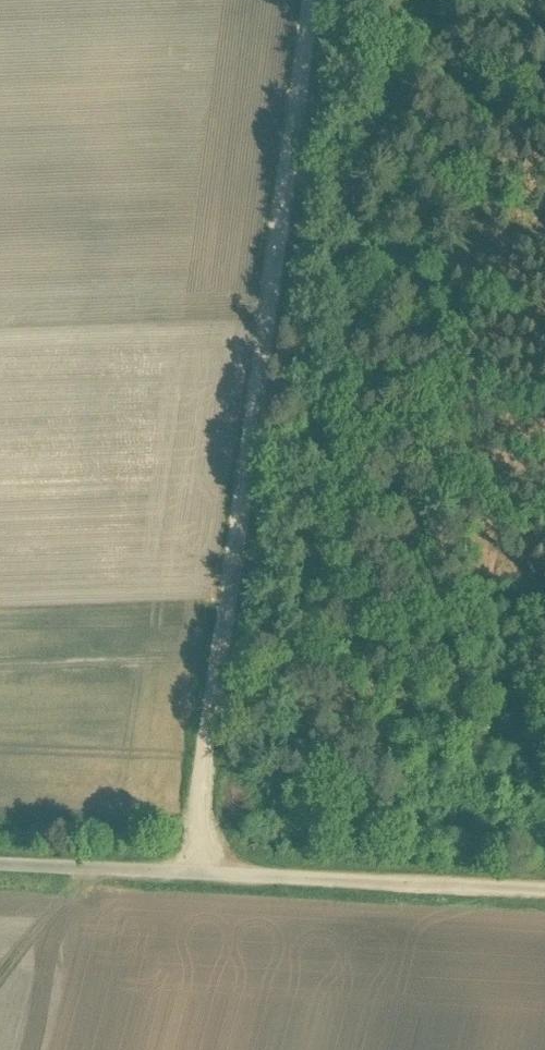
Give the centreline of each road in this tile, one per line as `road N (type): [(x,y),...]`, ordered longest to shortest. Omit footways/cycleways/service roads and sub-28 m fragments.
road 1 (track): [(193,869),(311,0)]
road 2 (track): [(0,860),(544,896)]

